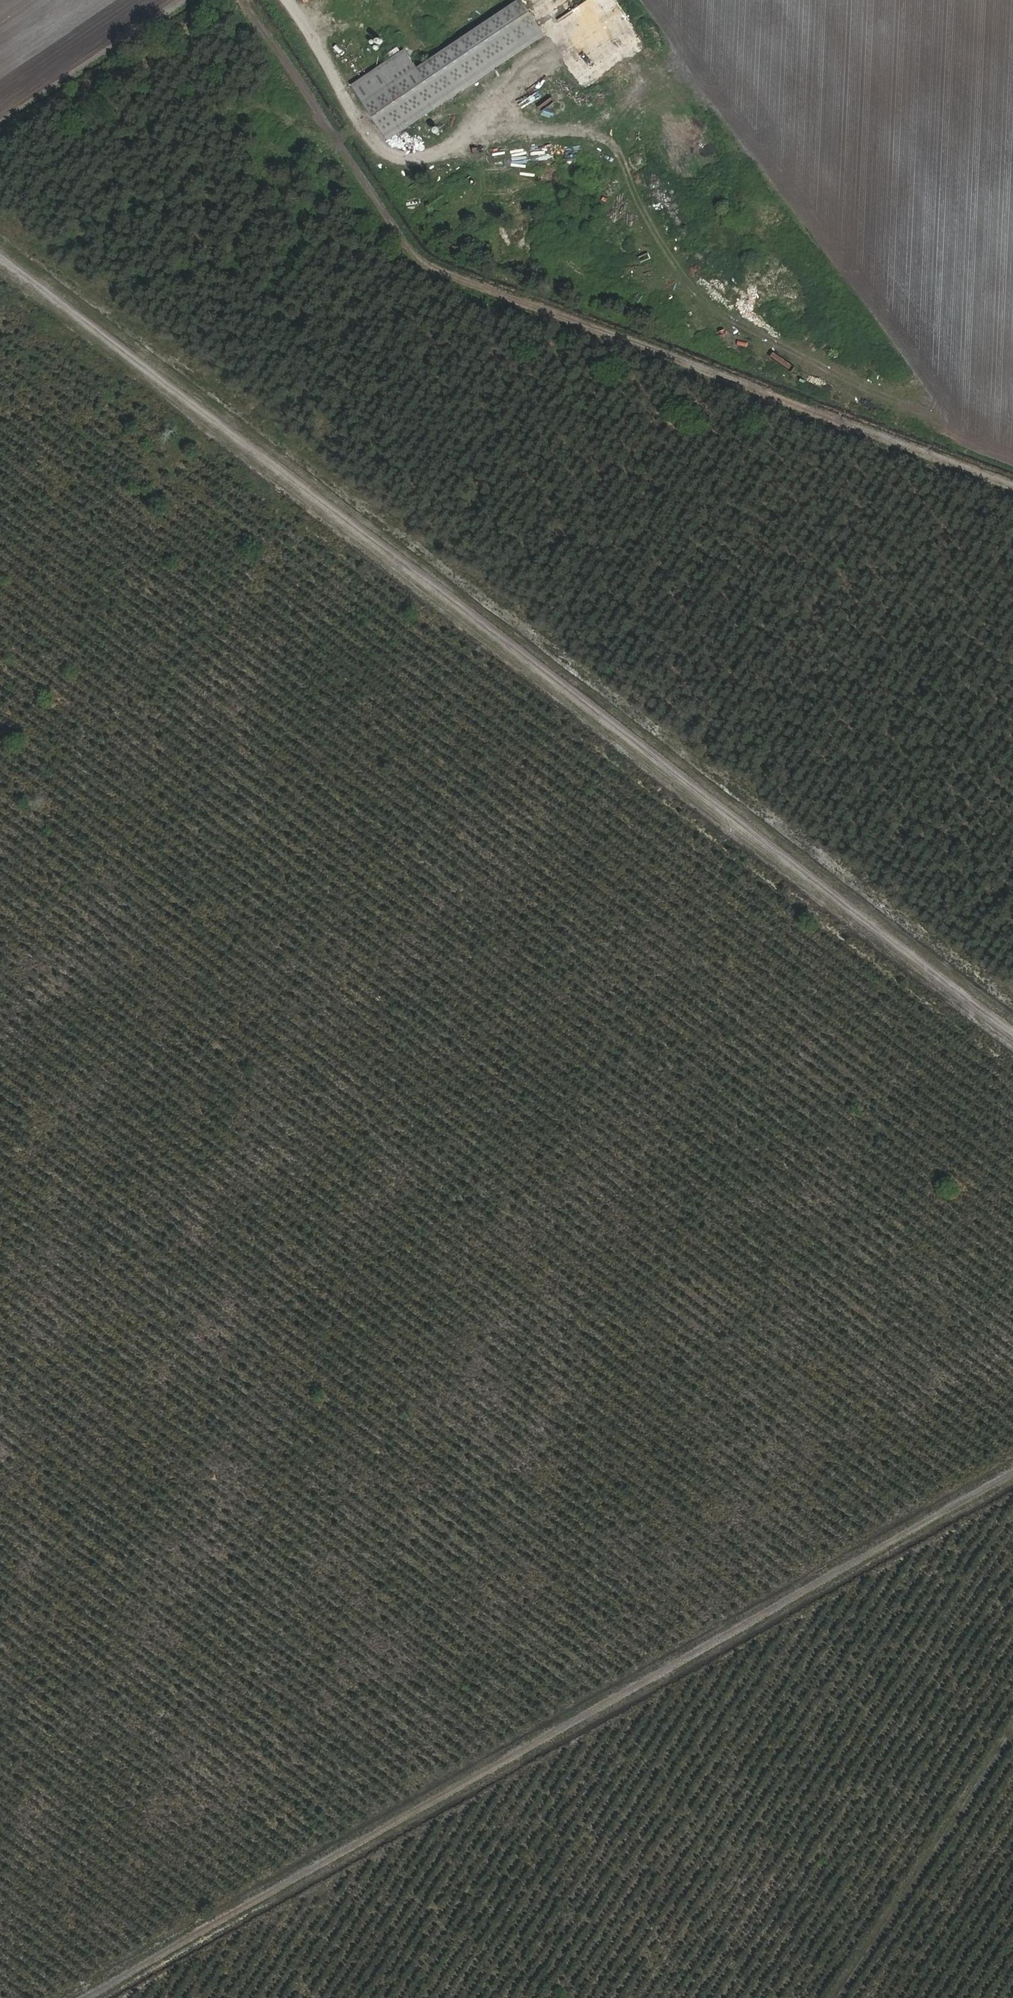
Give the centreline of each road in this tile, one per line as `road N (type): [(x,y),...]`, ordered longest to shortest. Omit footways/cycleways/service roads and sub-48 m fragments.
road 1 (track): [(1012,1025),(0,252)]
road 2 (track): [(1012,1466),(65,1997)]

